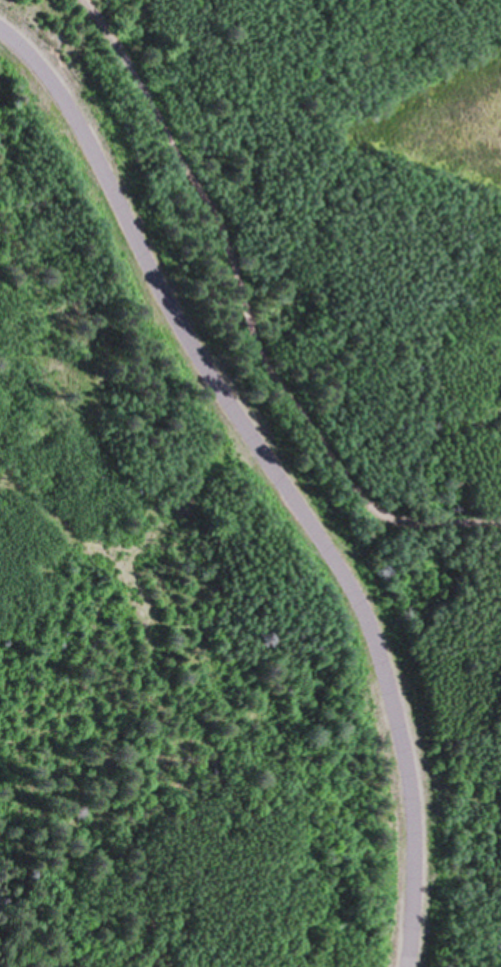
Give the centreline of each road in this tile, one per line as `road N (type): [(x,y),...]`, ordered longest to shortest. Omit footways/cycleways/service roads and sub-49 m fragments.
road 1 (residential): [(0,31),(67,102),(152,285),(362,645),(402,770),(406,883),(398,966)]

